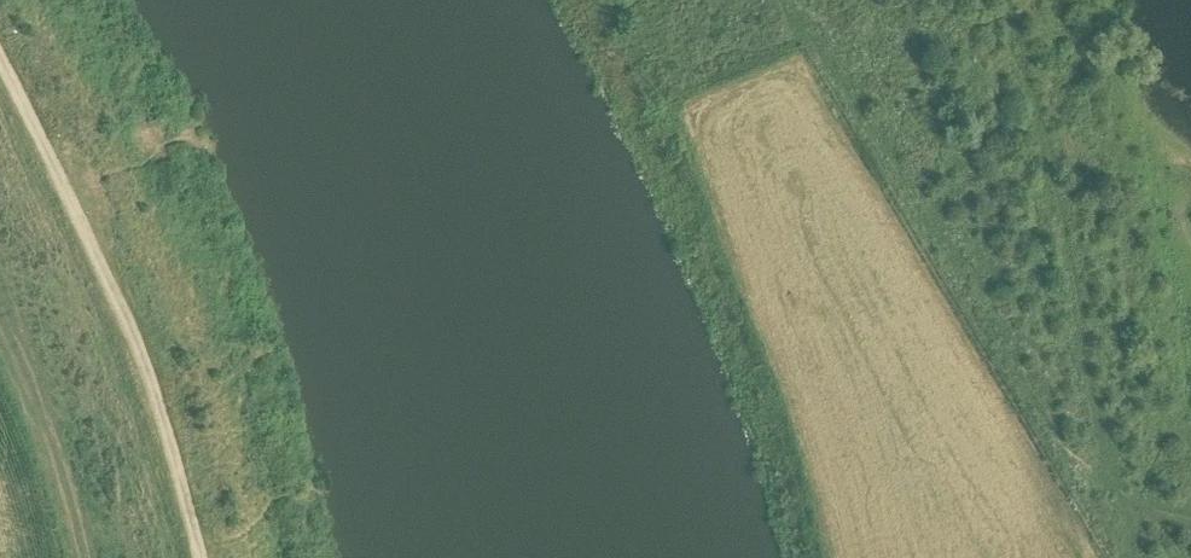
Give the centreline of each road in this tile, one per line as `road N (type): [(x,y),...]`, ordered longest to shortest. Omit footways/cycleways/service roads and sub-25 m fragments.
road 1 (track): [(1009,0),(1077,294),(1079,363),(1101,455),(1117,492),(1148,513),(1190,521)]
road 2 (track): [(0,73),(58,176),(144,363),(198,557)]

